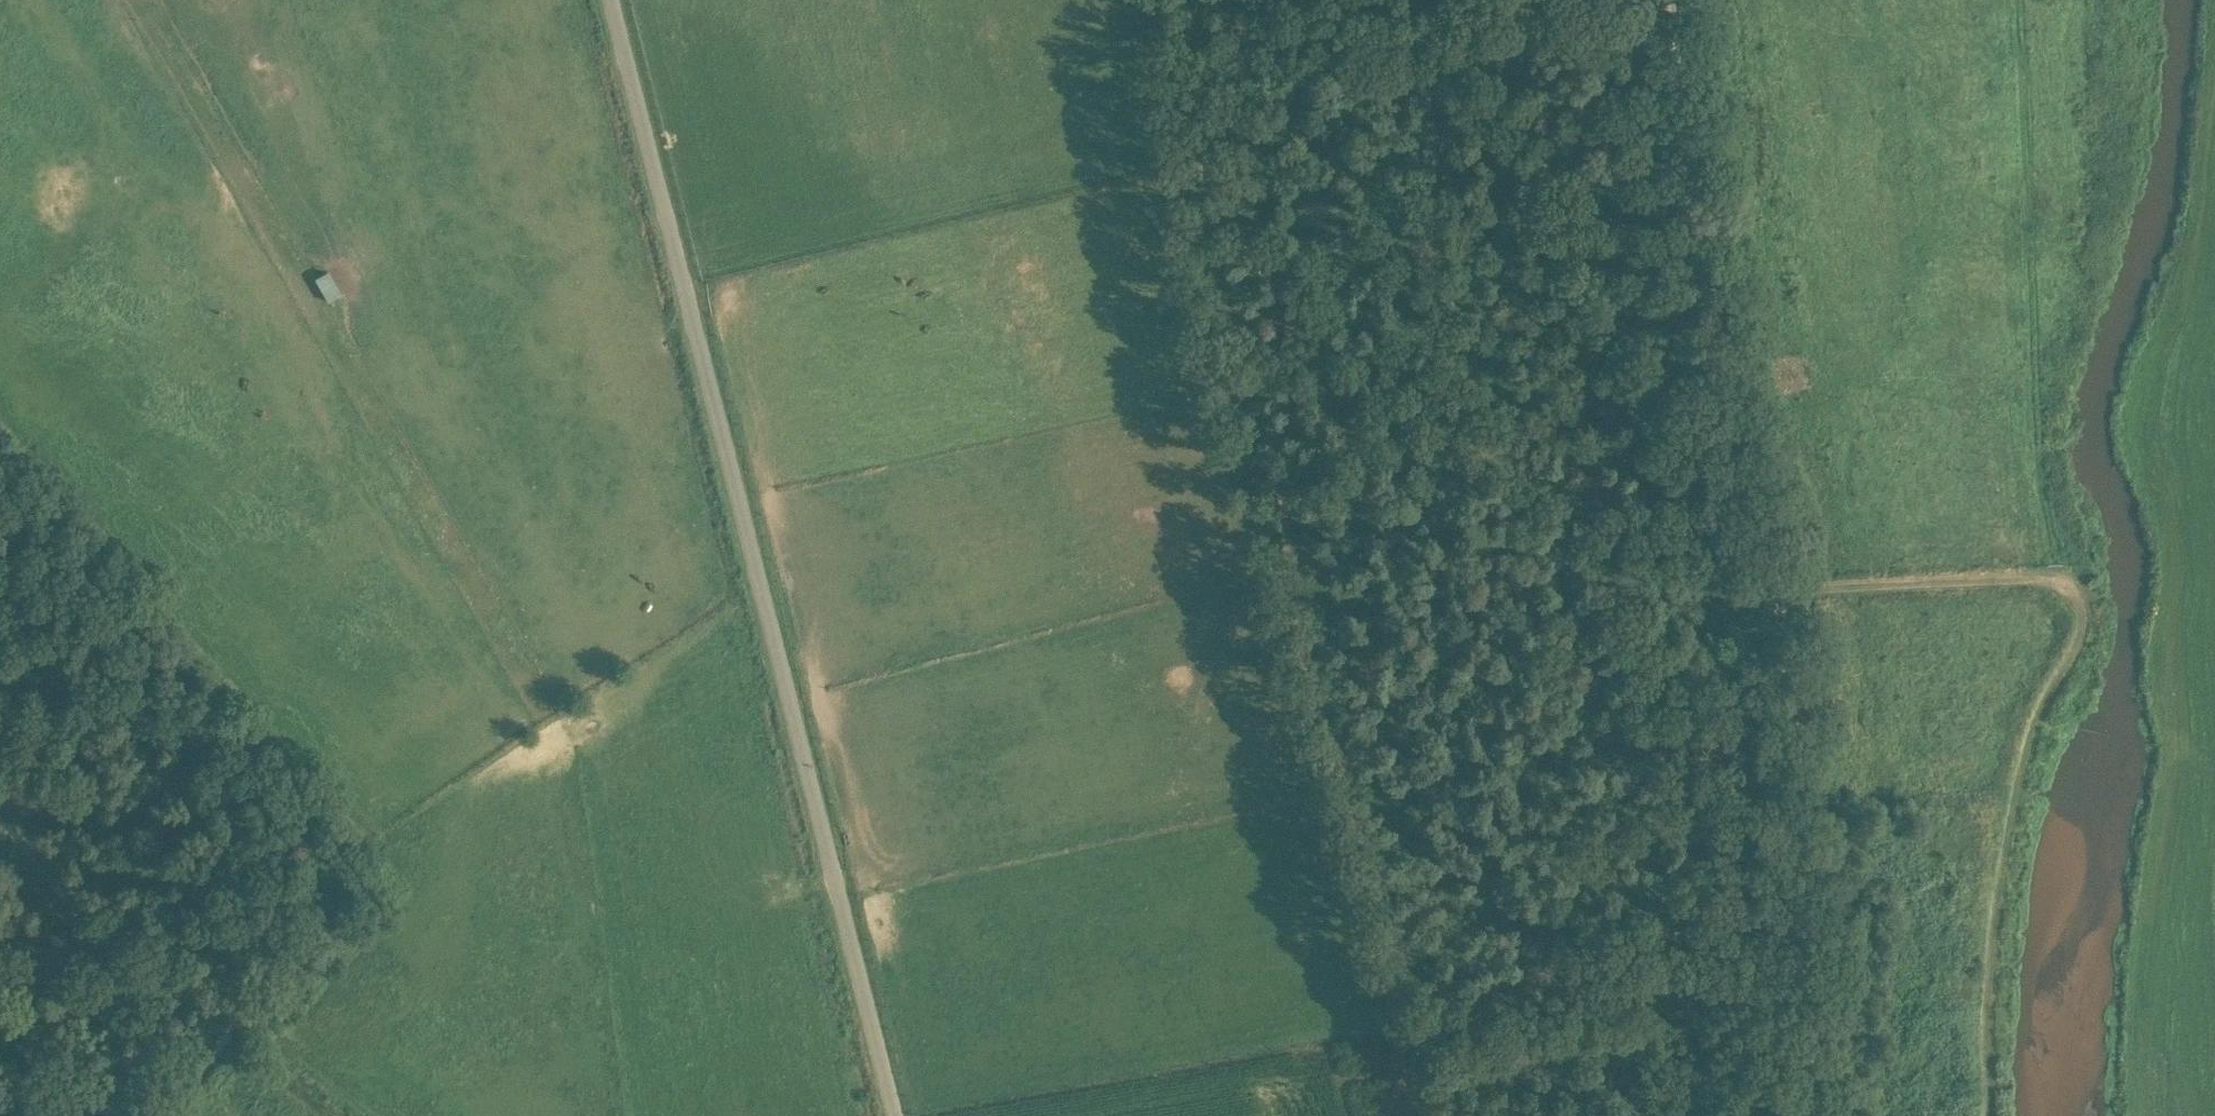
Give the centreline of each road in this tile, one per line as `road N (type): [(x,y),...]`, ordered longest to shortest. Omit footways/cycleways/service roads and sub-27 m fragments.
road 1 (unclassified): [(897,1115),(613,0)]
road 2 (track): [(1783,597),(2033,588),(2069,593),(2096,619),(2036,739),(2013,813),(1994,928),(1988,1115)]
road 3 (track): [(1783,597),(1708,173),(1677,45),(1676,0)]
road 4 (track): [(1818,1115),(1783,597)]

